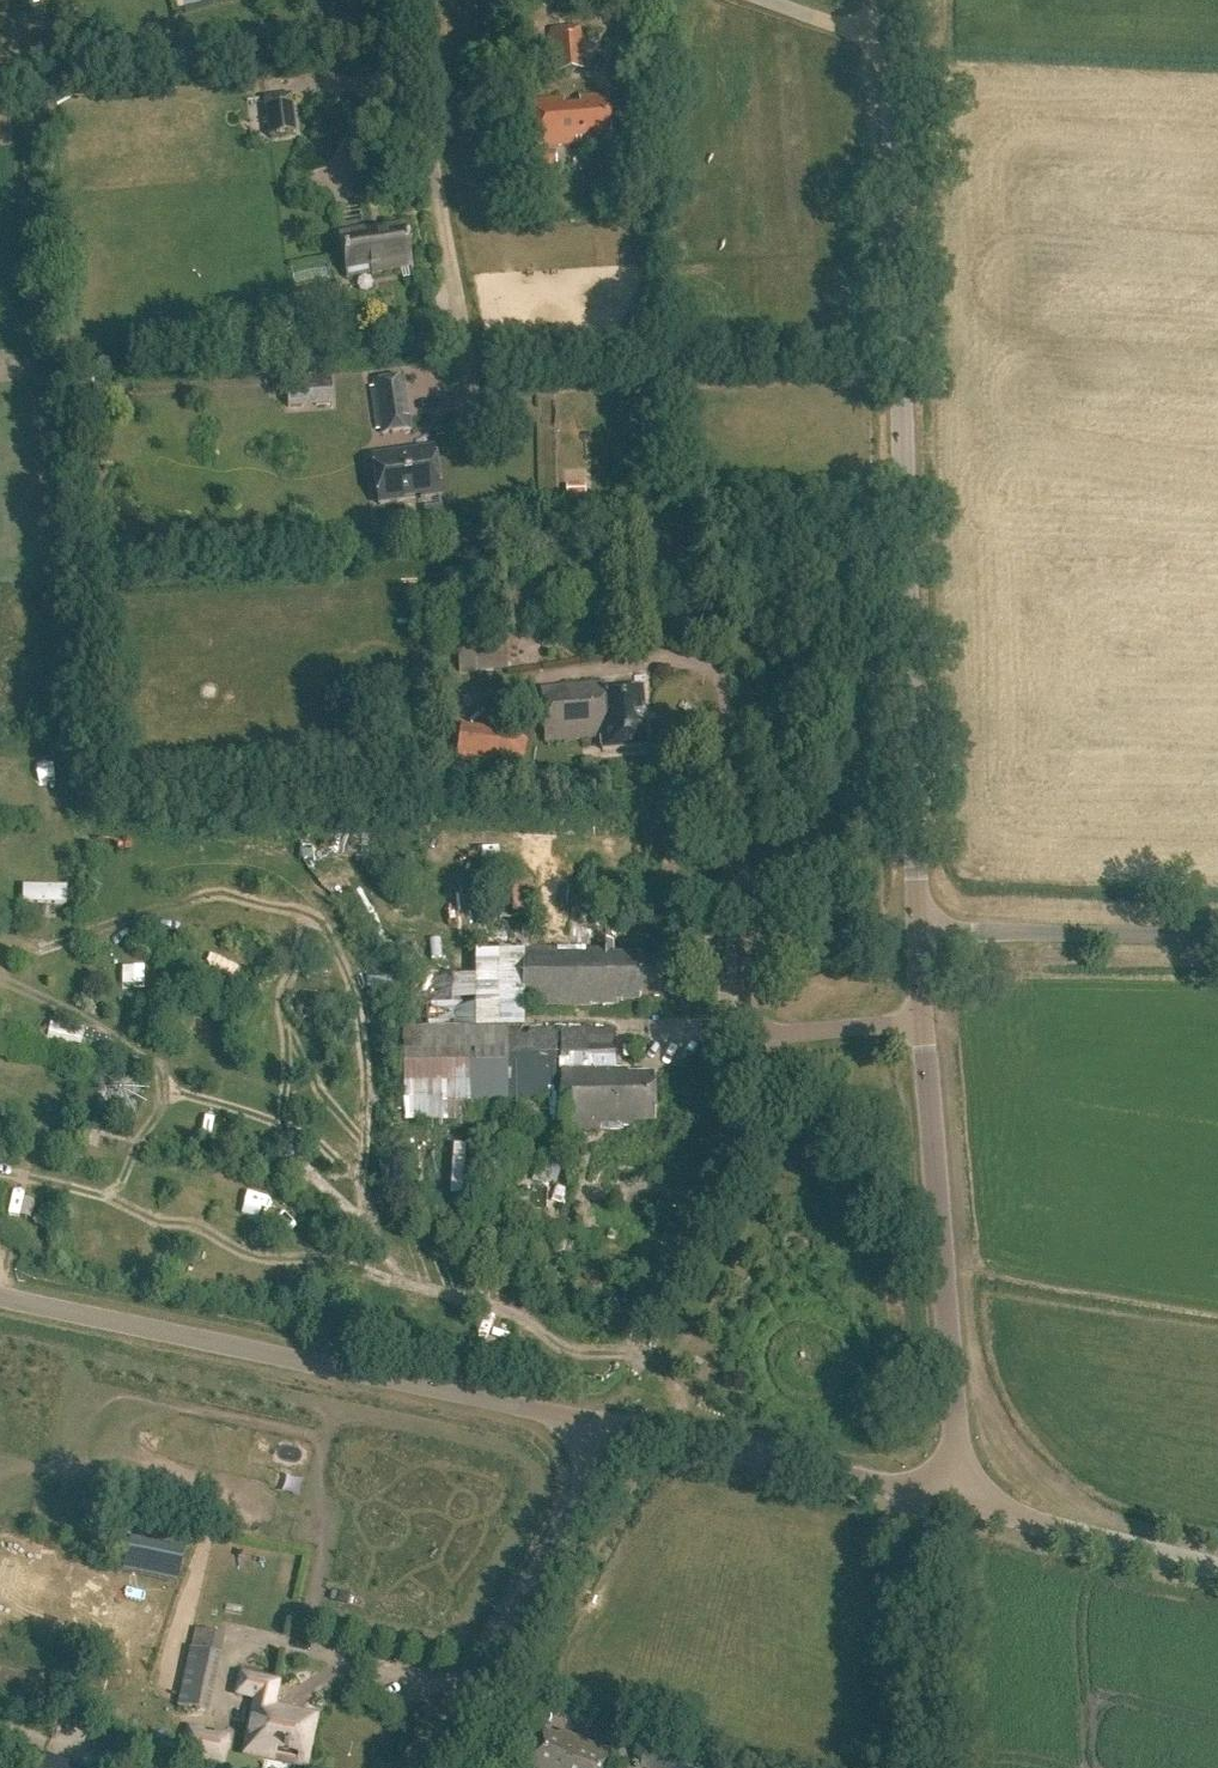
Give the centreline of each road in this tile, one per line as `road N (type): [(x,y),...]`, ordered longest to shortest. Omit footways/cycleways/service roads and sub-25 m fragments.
road 1 (tertiary): [(922,930),(887,33)]
road 2 (tertiary): [(631,1425),(0,1293)]
road 3 (track): [(739,900),(687,881),(620,831),(588,824),(454,822),(436,859),(437,921),(419,926),(393,917),(362,876),(311,883)]
road 4 (tertiary): [(964,1503),(924,1025)]
road 5 (track): [(881,1028),(631,1425)]
road 6 (residential): [(413,0),(411,42),(478,428)]
road 7 (tertiary): [(425,1767),(631,1425)]
road 8 (track): [(468,1767),(615,1509),(631,1425)]
road 9 (tertiary): [(964,1503),(631,1425)]
road 10 (unclassified): [(1217,937),(922,930)]
road 11 (track): [(934,1767),(906,1492)]
road 12 (tertiary): [(1217,1566),(964,1503)]
road 13 (residential): [(749,1029),(729,789)]
road 14 (residential): [(749,1029),(924,1025)]
road 15 (residential): [(887,33),(760,0)]

